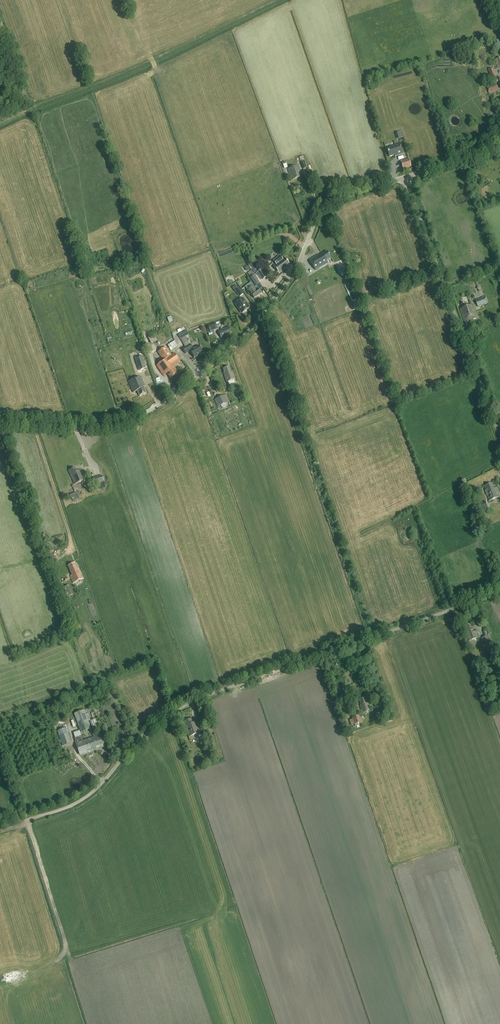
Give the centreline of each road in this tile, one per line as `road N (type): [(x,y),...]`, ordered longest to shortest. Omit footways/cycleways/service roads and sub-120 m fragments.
road 1 (unclassified): [(23,821),(78,803),(139,738),(209,692),(499,592)]
road 2 (unclassified): [(0,424),(114,428),(157,406),(253,322),(328,199),(405,177)]
road 3 (unclassified): [(499,438),(405,177)]
road 4 (track): [(34,426),(70,544)]

